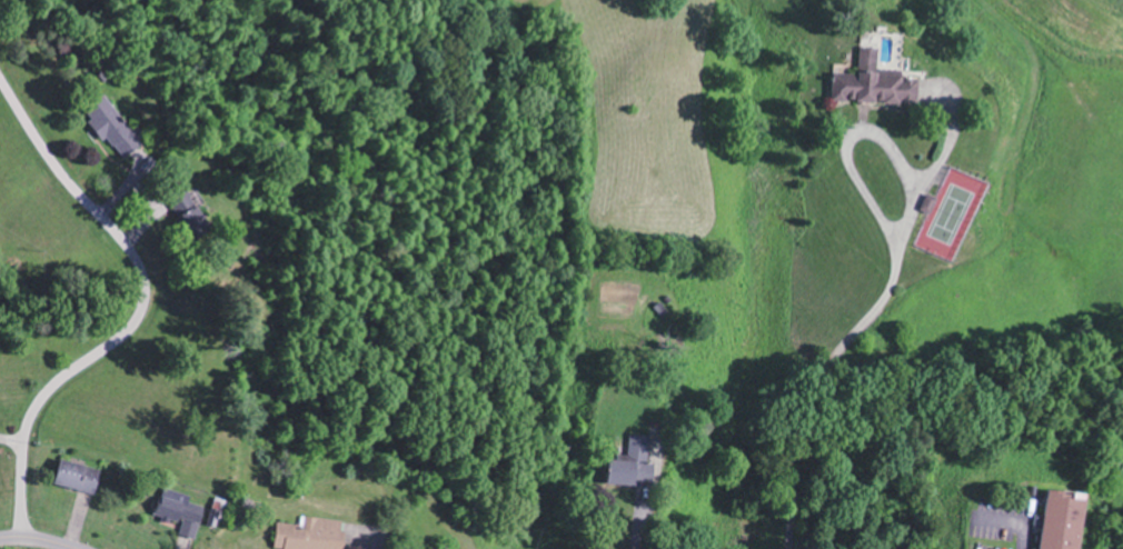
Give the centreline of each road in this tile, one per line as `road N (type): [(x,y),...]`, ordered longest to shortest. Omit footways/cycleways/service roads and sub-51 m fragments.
road 1 (residential): [(0,71),(59,169),(145,270),(147,286),(125,335),(56,386),(32,416),(23,539)]

